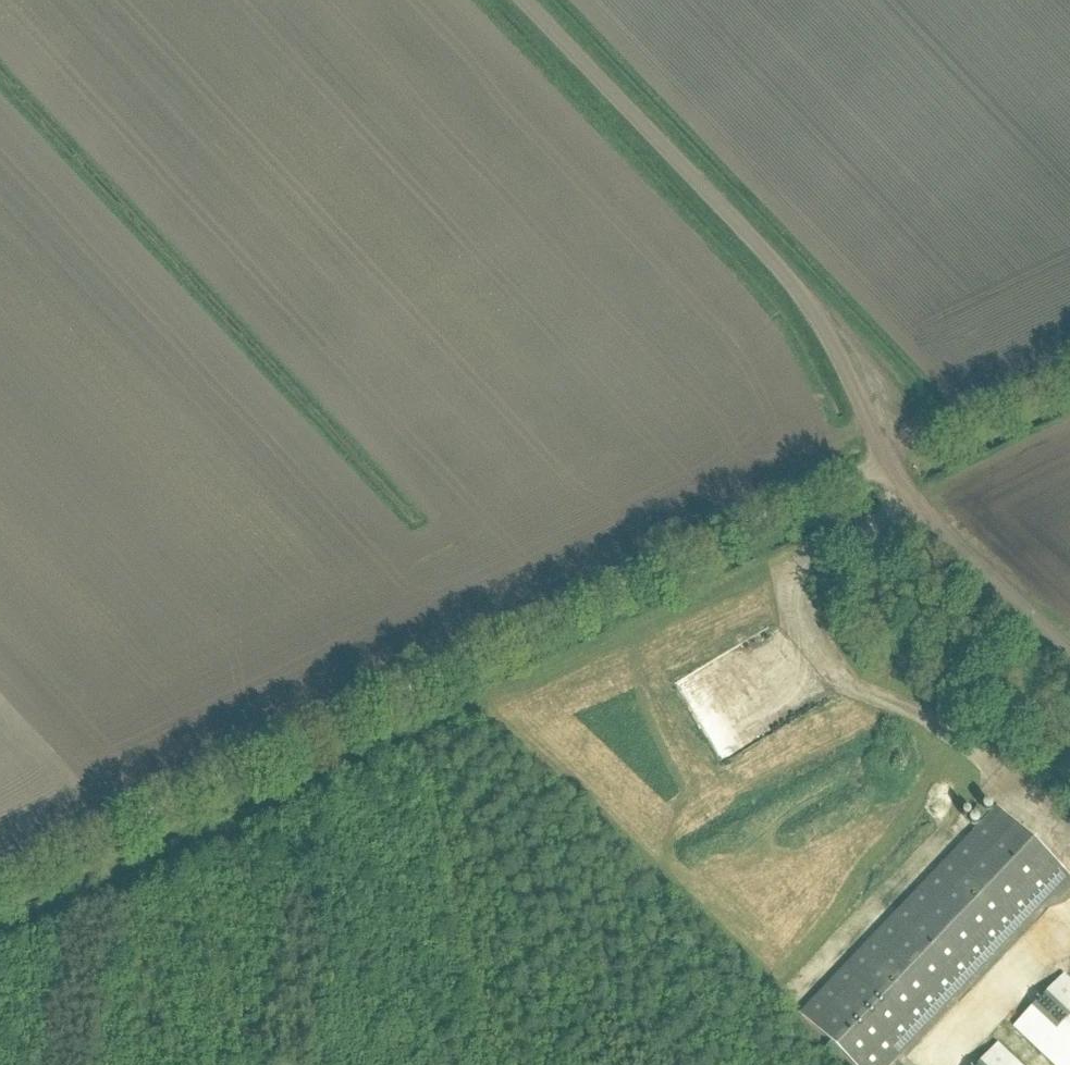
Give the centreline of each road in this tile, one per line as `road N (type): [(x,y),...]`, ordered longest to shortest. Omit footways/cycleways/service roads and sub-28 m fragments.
road 1 (unclassified): [(1069,650),(909,494),(806,297),(522,0)]

